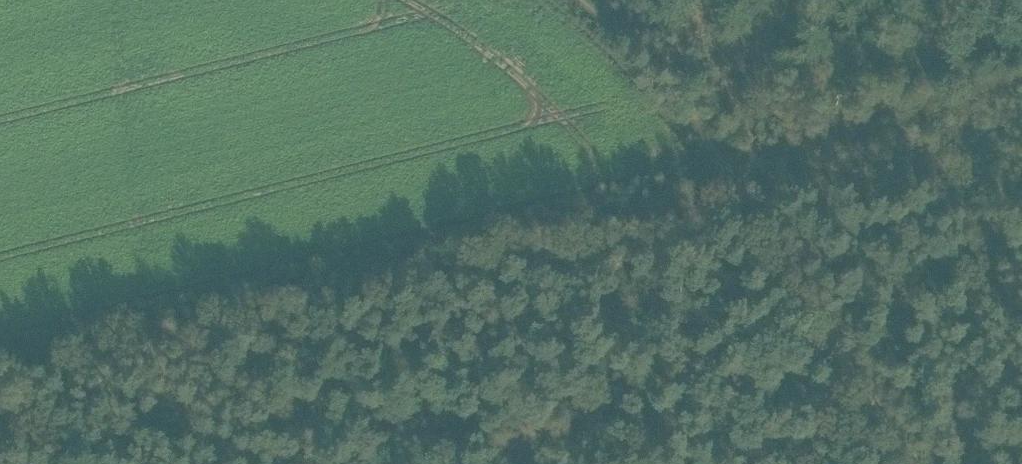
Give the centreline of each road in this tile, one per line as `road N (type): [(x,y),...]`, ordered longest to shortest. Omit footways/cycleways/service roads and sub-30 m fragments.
road 1 (track): [(594,0),(690,93),(919,463)]

